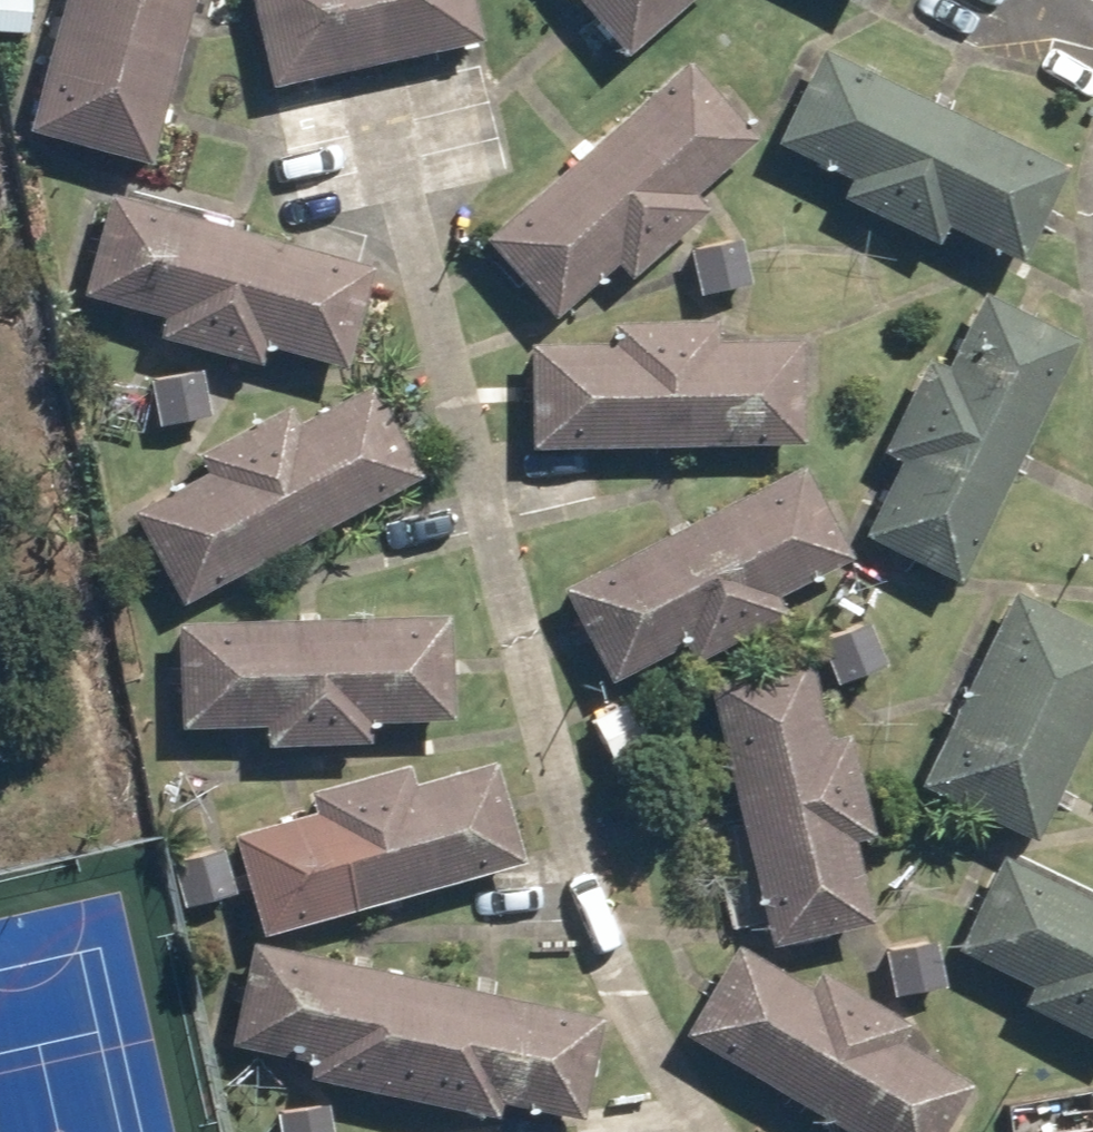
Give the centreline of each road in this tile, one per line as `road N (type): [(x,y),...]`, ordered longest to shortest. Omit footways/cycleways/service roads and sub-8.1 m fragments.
road 1 (residential): [(686,1131),(660,1096),(597,953),(398,198)]

